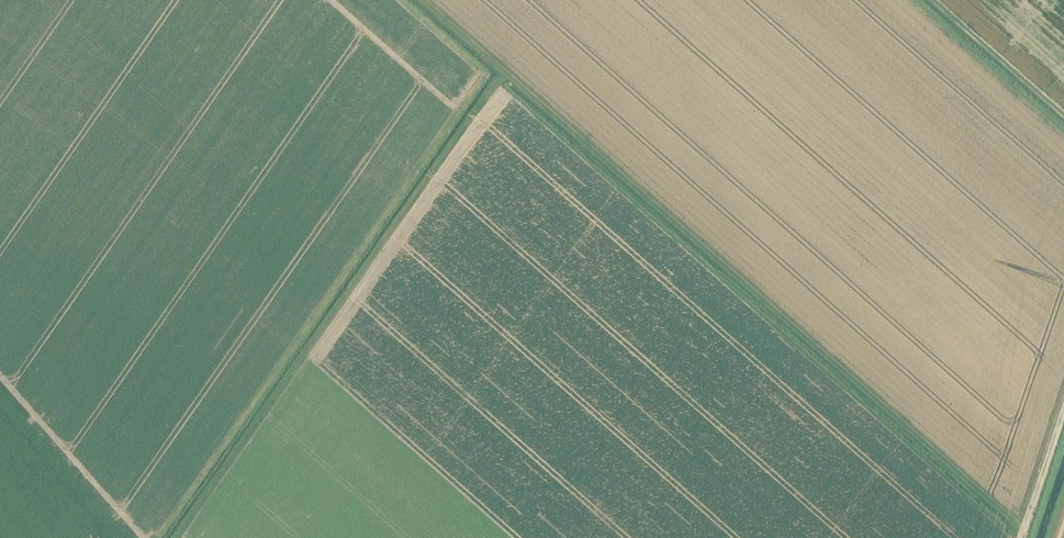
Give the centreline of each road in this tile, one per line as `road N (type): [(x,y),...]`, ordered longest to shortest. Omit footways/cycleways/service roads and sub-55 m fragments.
road 1 (track): [(1021,537),(1063,408)]

